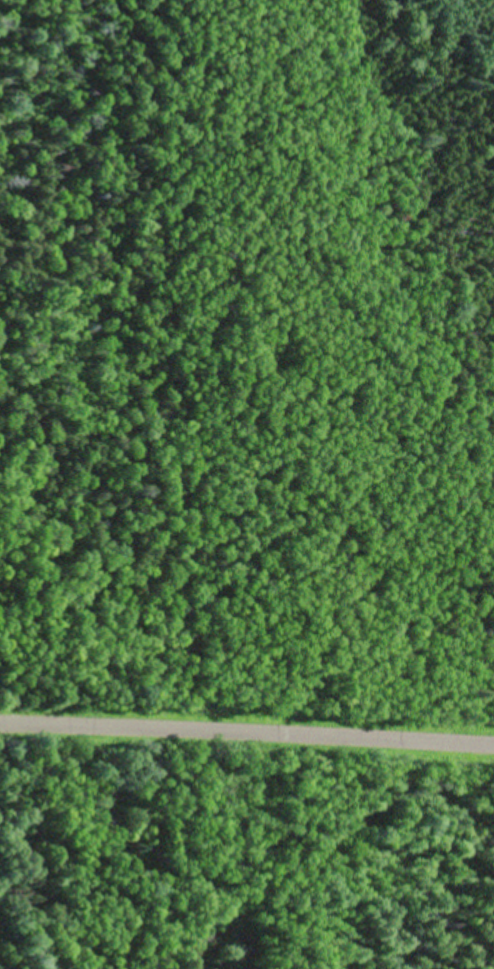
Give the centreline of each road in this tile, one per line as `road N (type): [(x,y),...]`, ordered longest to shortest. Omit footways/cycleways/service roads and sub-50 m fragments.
road 1 (residential): [(493,750),(0,726)]

